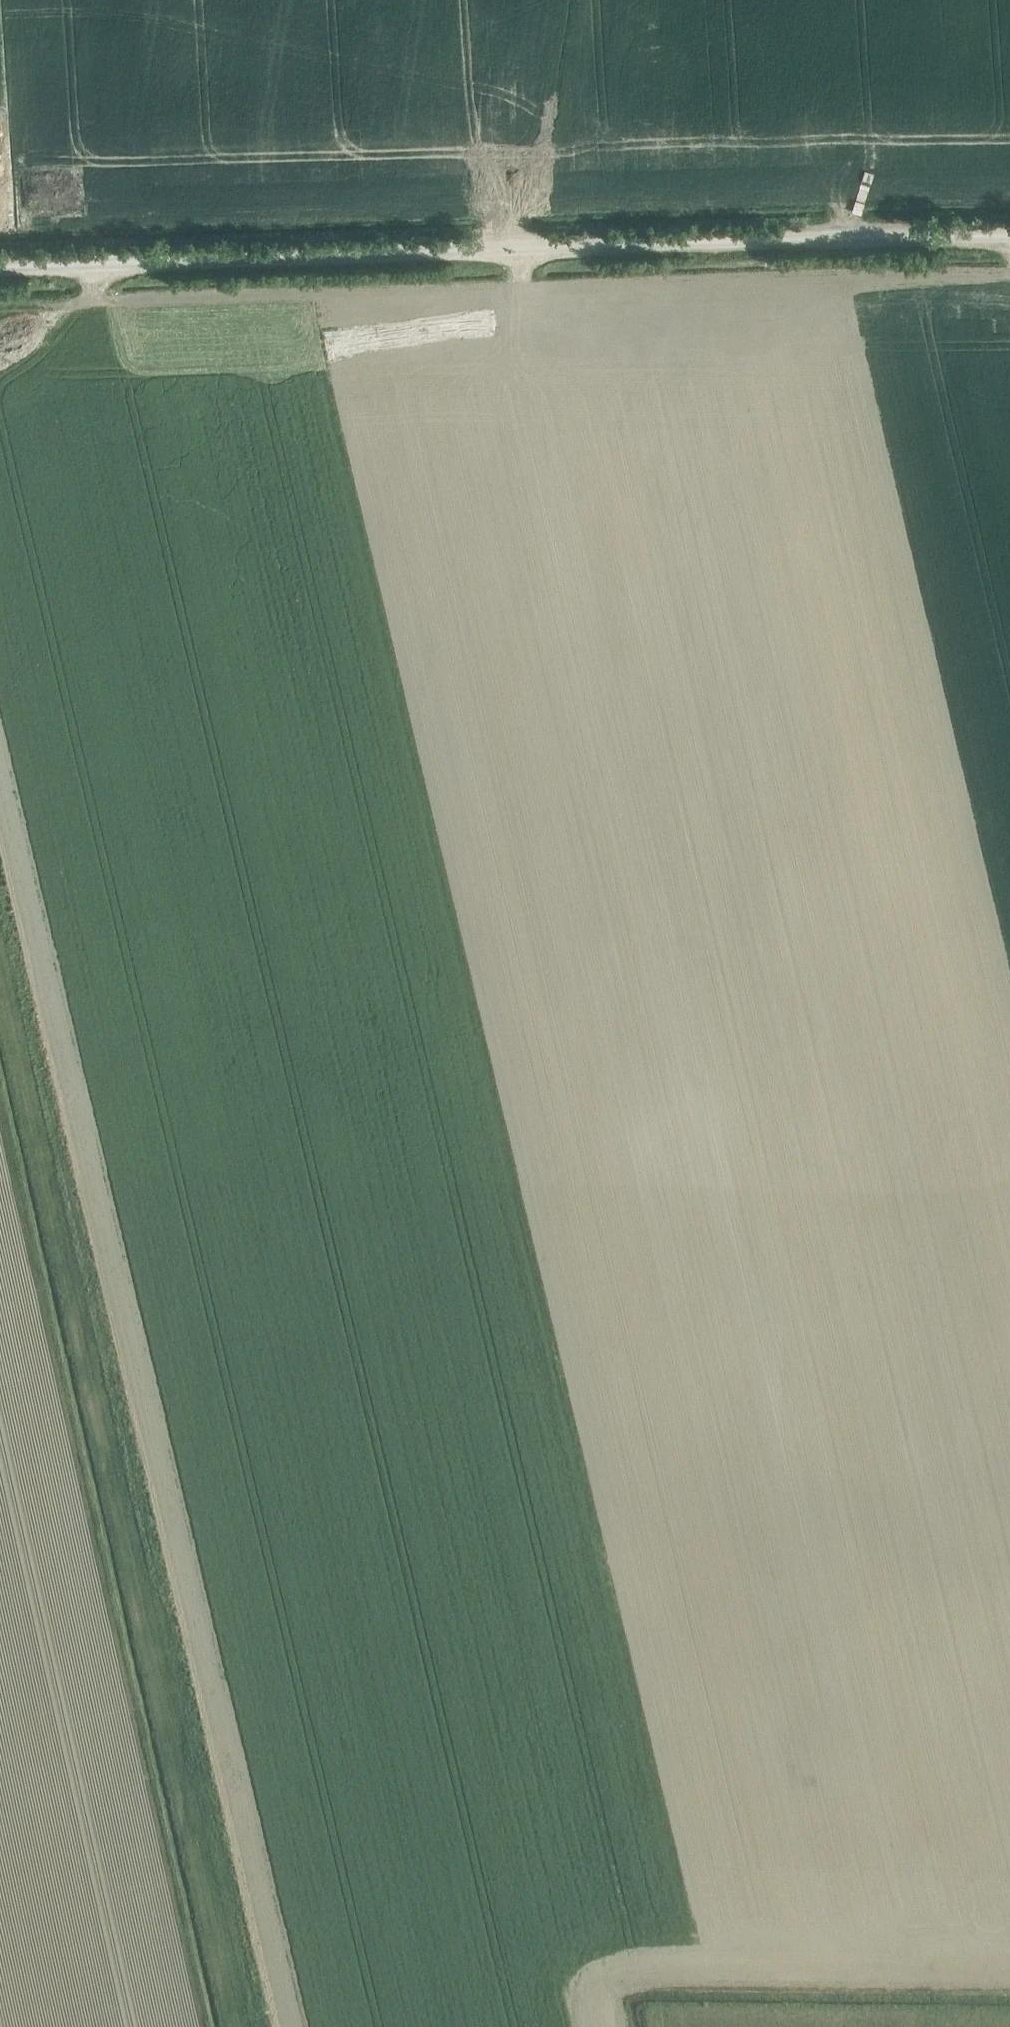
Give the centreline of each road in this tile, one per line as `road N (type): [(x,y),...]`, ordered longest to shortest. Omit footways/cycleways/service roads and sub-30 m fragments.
road 1 (unclassified): [(0,266),(1009,236)]

